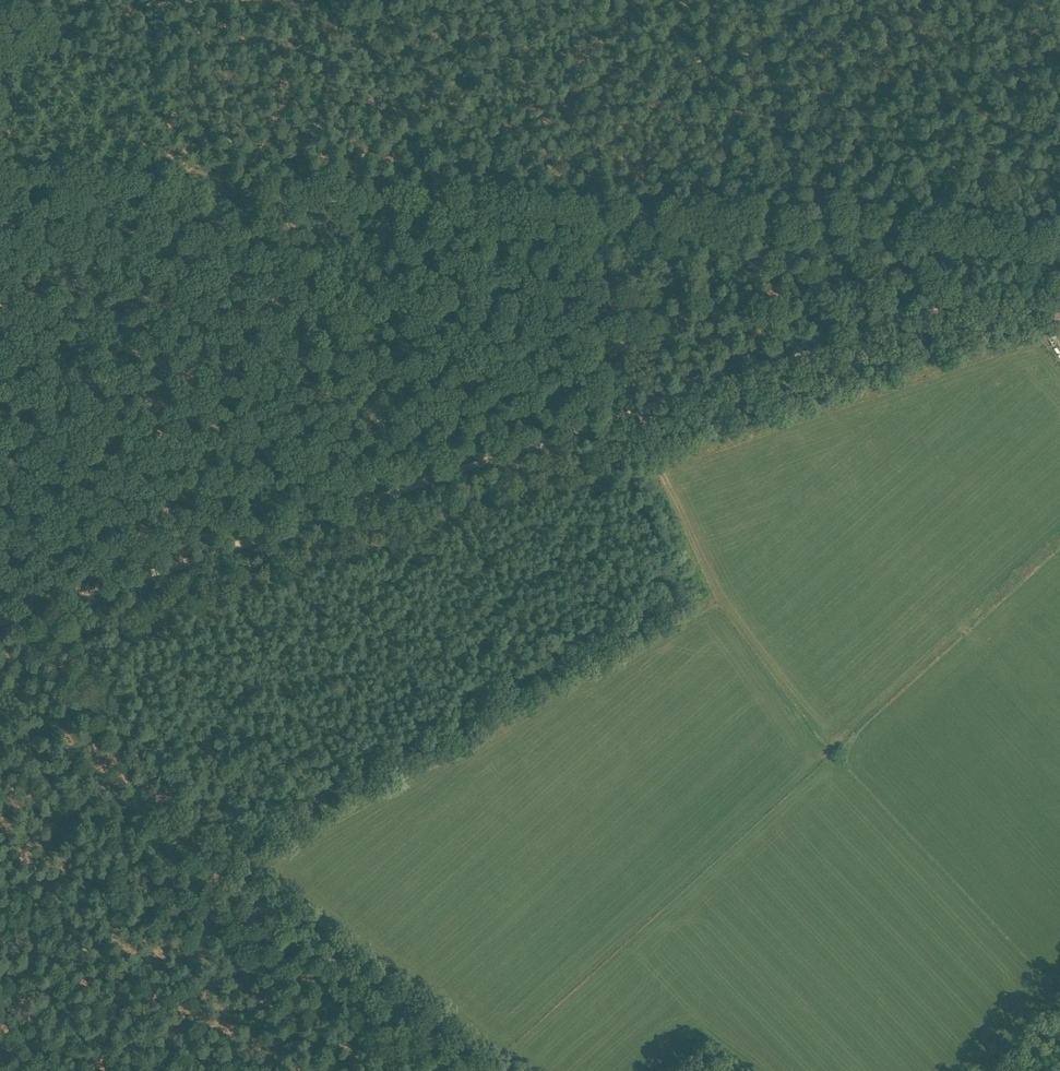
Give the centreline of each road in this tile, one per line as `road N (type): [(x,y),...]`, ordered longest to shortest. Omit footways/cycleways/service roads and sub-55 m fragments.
road 1 (track): [(0,182),(1059,246)]
road 2 (track): [(1059,267),(61,603)]
road 3 (track): [(61,603),(123,769),(157,829),(472,1070)]
road 4 (track): [(362,344),(0,394)]
road 5 (track): [(901,0),(724,89),(642,0)]
road 6 (track): [(397,491),(325,201)]
road 7 (track): [(234,0),(0,16)]

